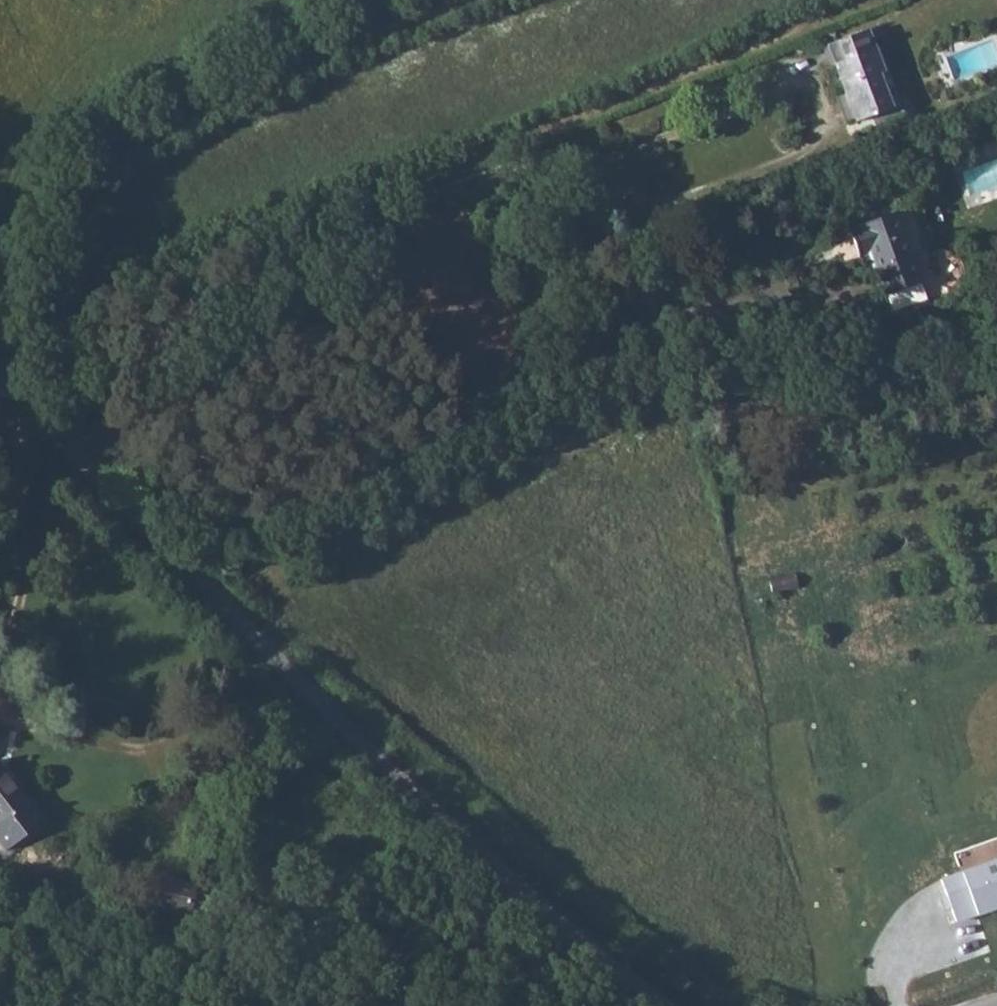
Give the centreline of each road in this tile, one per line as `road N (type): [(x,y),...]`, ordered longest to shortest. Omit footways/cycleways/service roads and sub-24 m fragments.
road 1 (unclassified): [(10,405),(409,789),(664,1005)]
road 2 (track): [(392,0),(63,136),(10,405)]

